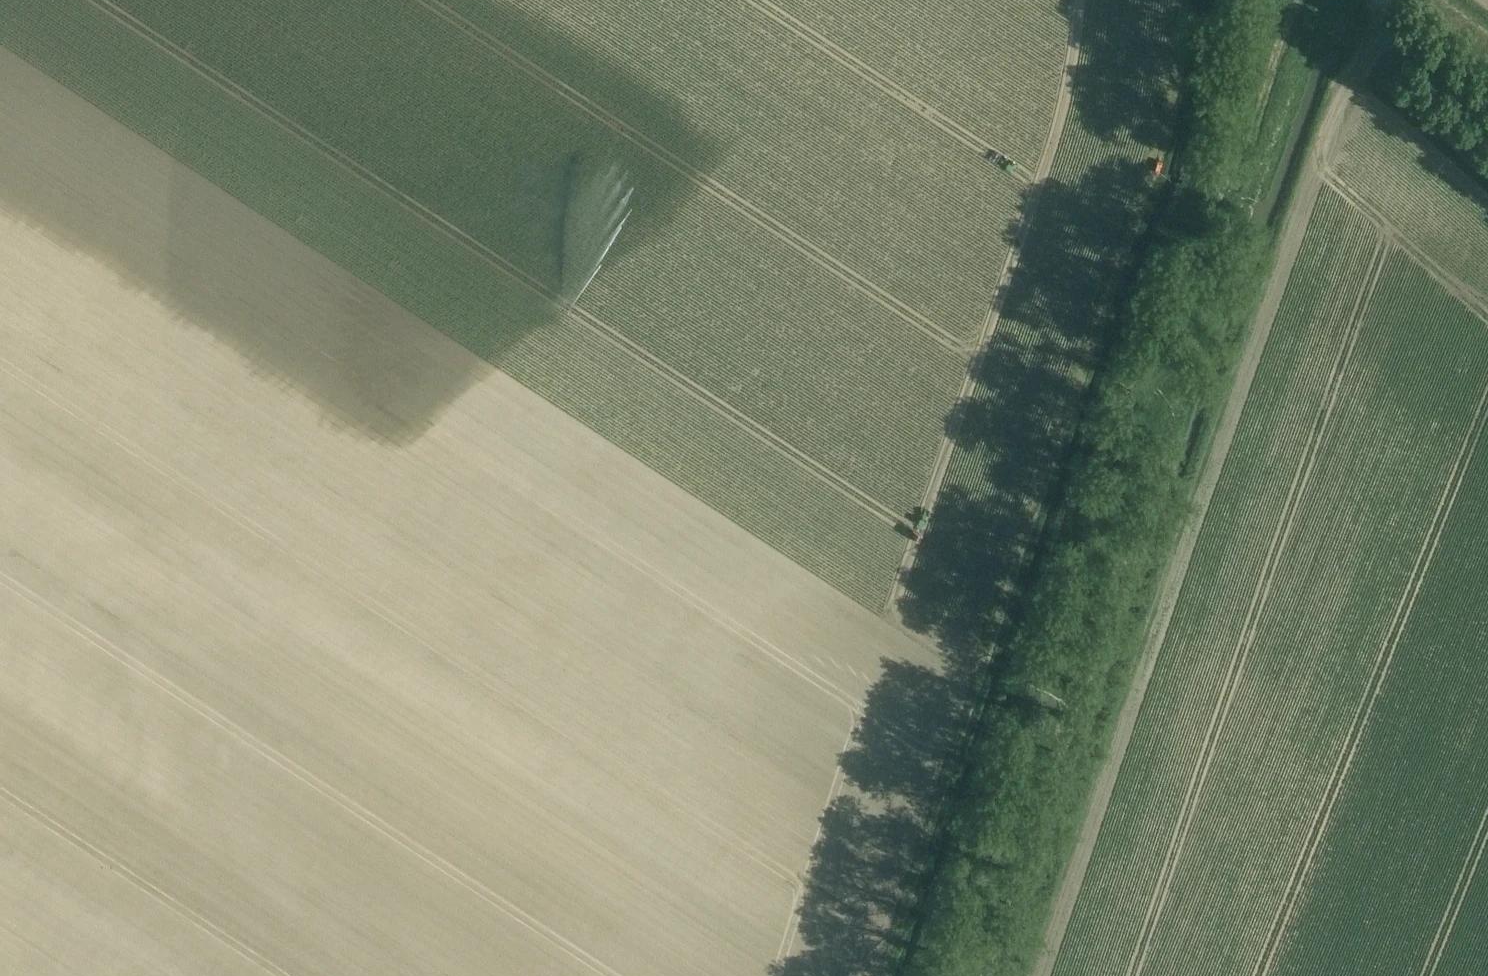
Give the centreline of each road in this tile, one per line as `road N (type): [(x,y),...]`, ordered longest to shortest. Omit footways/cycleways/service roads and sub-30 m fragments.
road 1 (unclassified): [(1487,101),(1381,0)]

